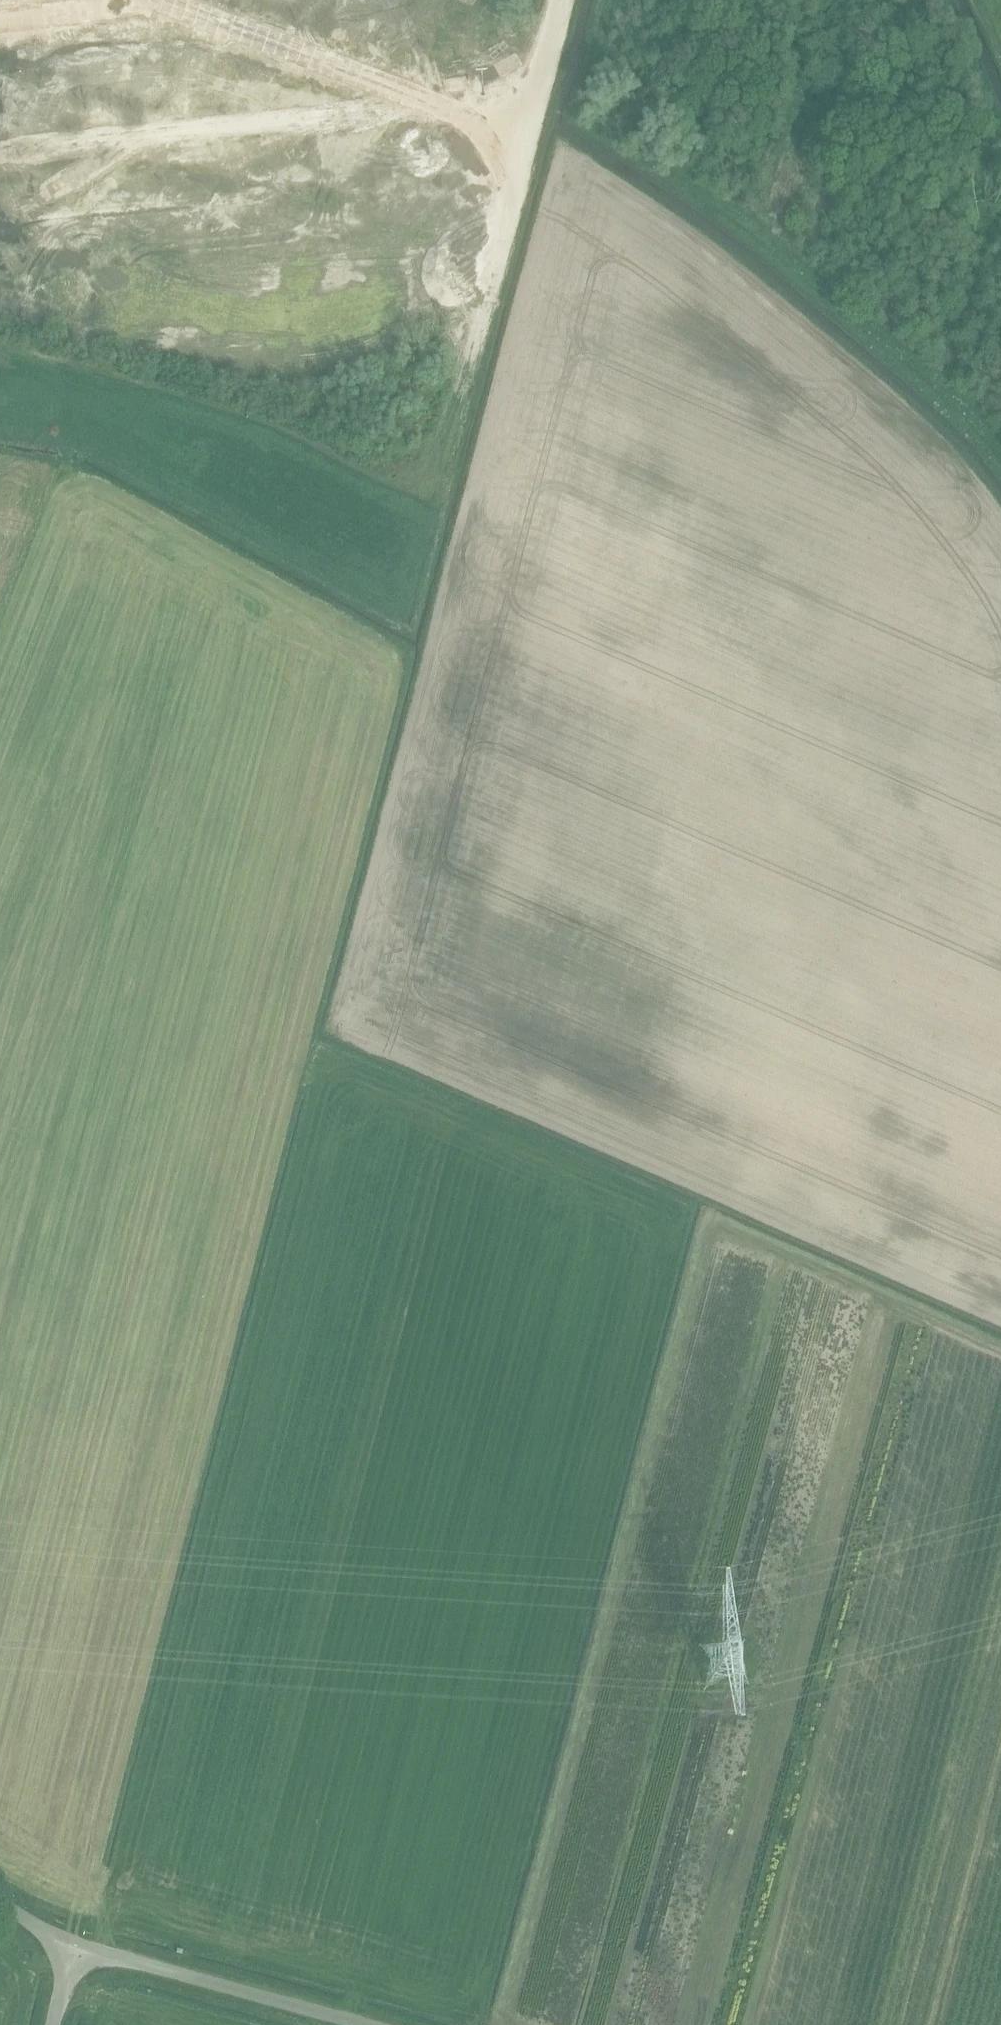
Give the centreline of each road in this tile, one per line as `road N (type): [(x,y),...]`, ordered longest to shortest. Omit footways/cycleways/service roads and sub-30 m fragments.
road 1 (track): [(557,0),(432,493)]
road 2 (unclassified): [(311,2024),(73,1960)]

